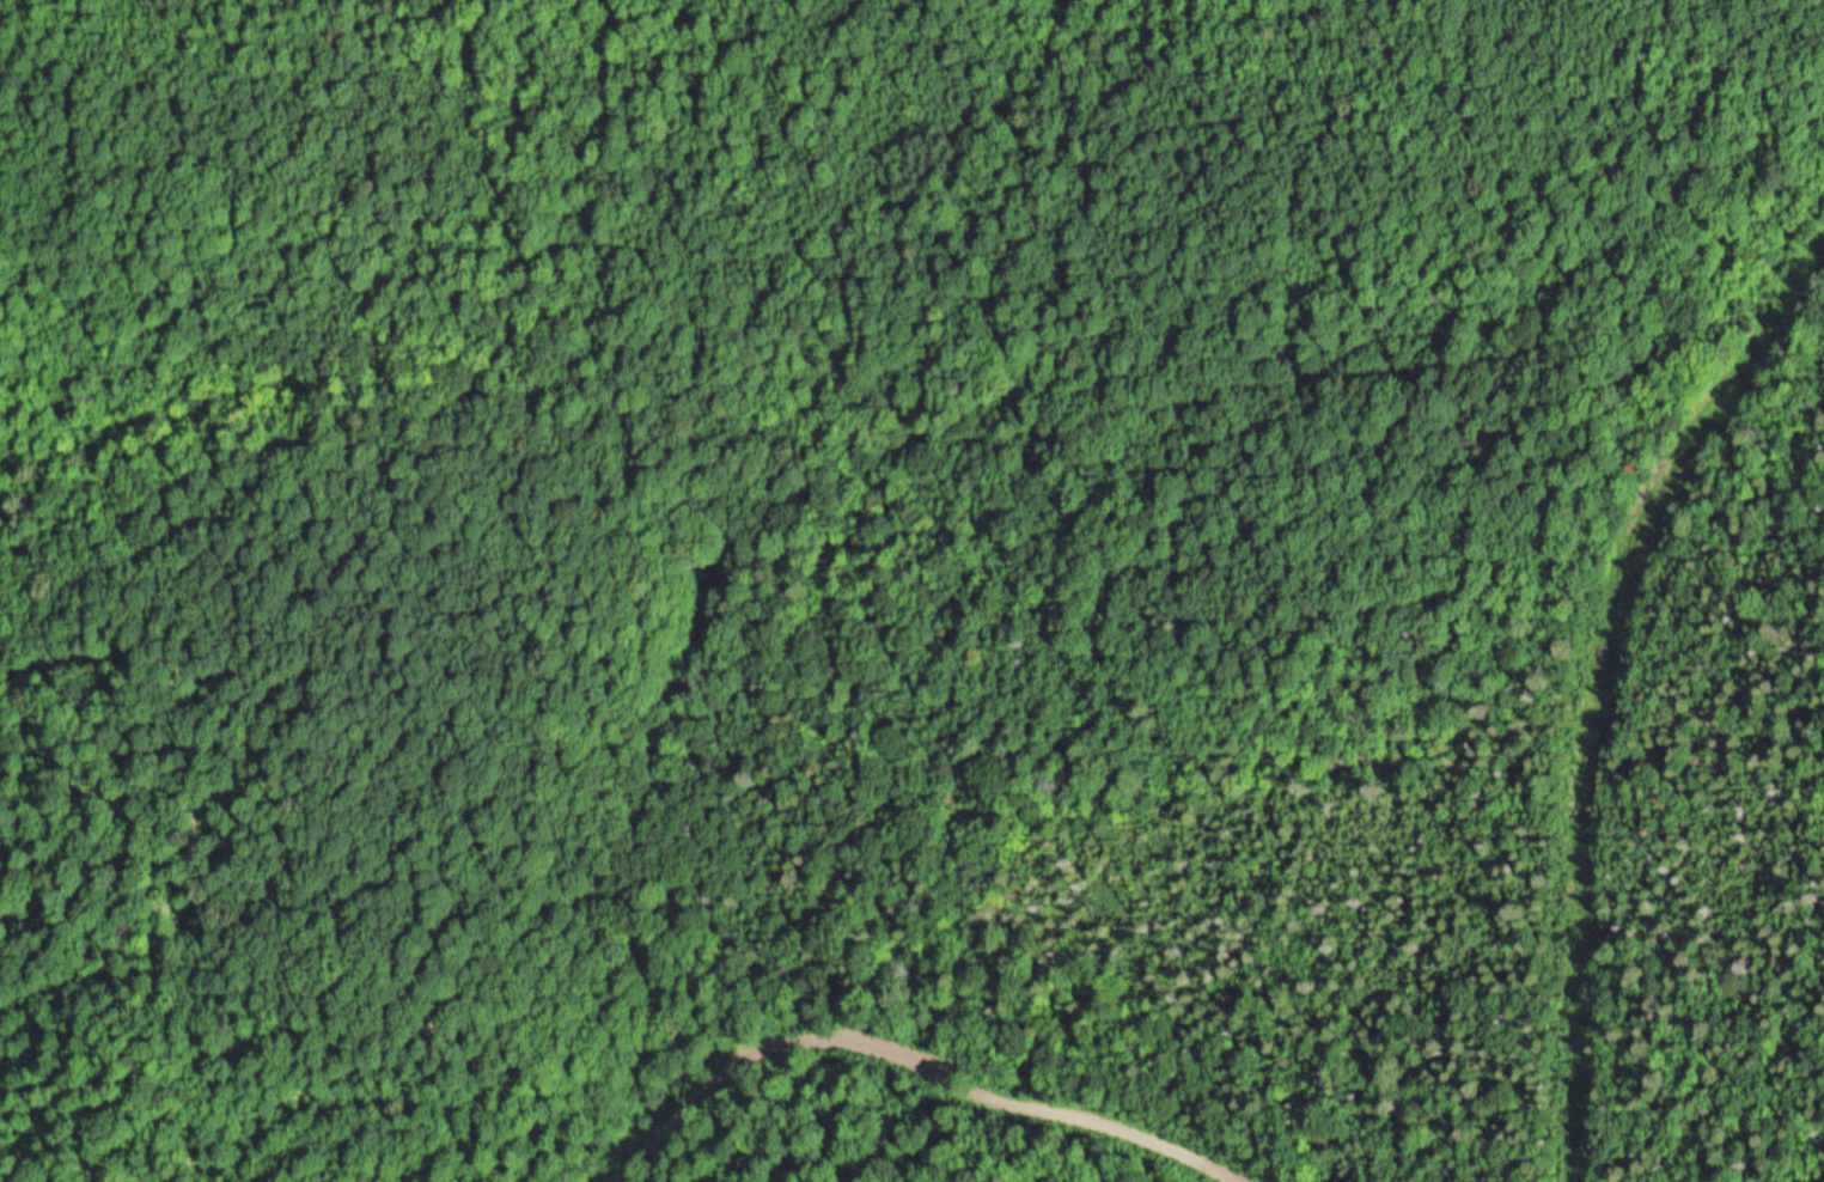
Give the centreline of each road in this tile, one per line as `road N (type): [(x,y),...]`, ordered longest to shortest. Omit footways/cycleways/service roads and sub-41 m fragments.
road 1 (track): [(1208,1181),(932,1079),(771,1041),(709,1062),(601,1181)]

